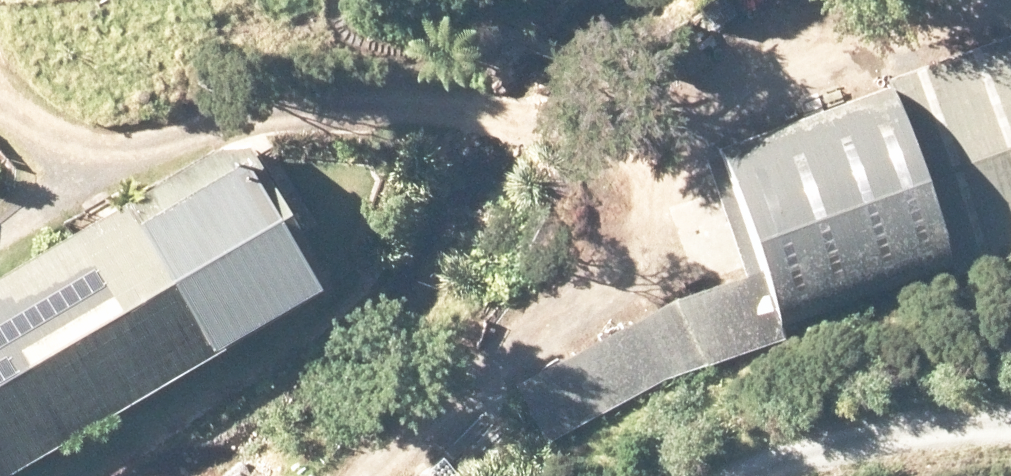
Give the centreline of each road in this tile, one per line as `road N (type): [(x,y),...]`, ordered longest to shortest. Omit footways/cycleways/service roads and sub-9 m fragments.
road 1 (unclassified): [(419,475),(612,294),(662,219),(637,162),(545,110),(328,105),(170,140),(51,130),(0,99)]
road 2 (unclassified): [(767,475),(779,468),(1010,459)]

